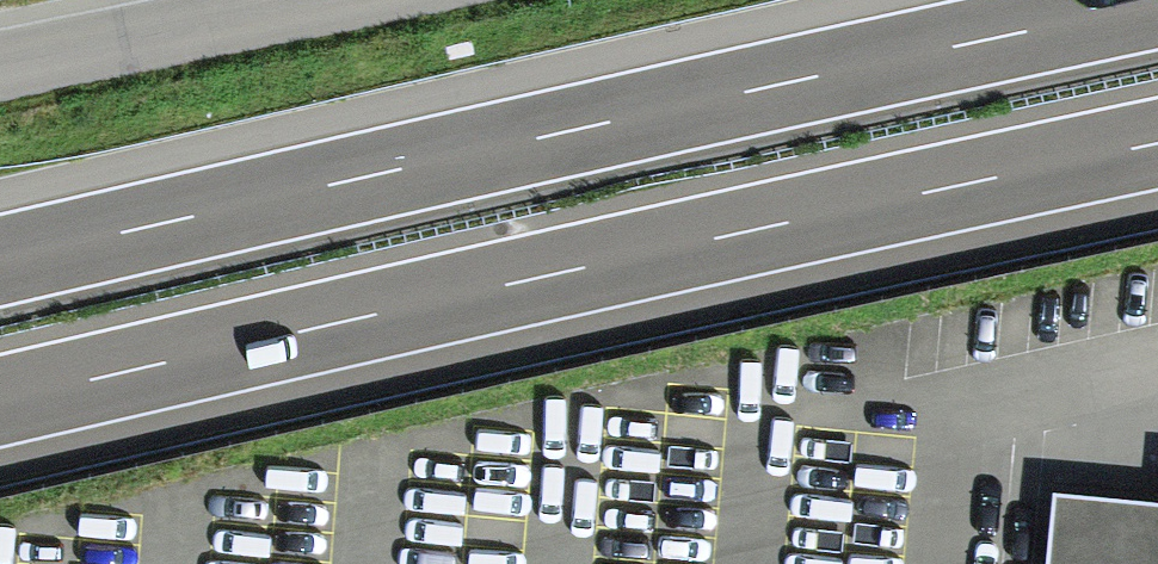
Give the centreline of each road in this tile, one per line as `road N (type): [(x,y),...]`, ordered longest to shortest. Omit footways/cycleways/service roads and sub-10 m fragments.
road 1 (motorway): [(0,401),(1157,143)]
road 2 (motorway): [(1157,4),(0,261)]
road 3 (residential): [(0,66),(330,0)]

